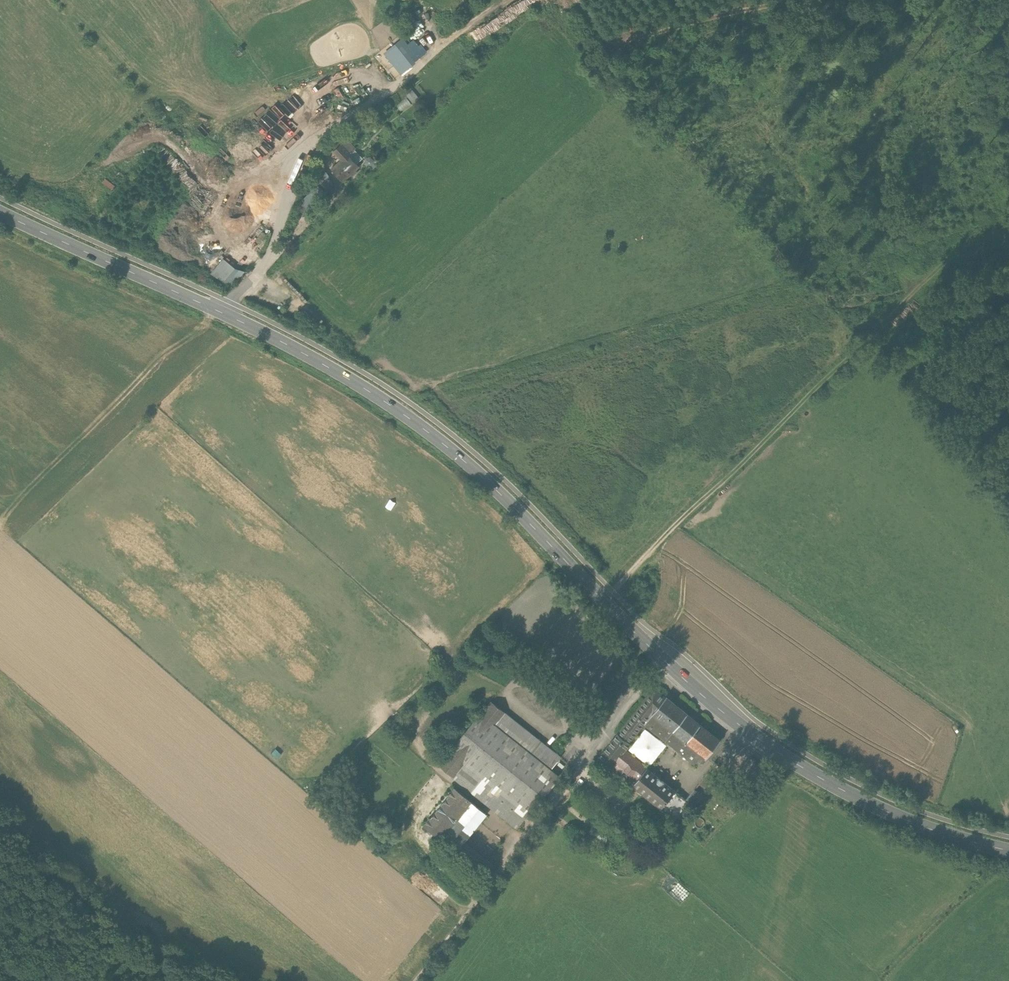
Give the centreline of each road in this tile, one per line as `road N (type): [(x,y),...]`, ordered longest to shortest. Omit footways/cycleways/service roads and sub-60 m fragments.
road 1 (secondary): [(0,213),(355,383),(460,458),(661,658),(751,735),(888,813),(1008,851)]
road 2 (track): [(1008,233),(861,346),(601,599)]
road 3 (track): [(258,273),(316,139),(458,33)]

